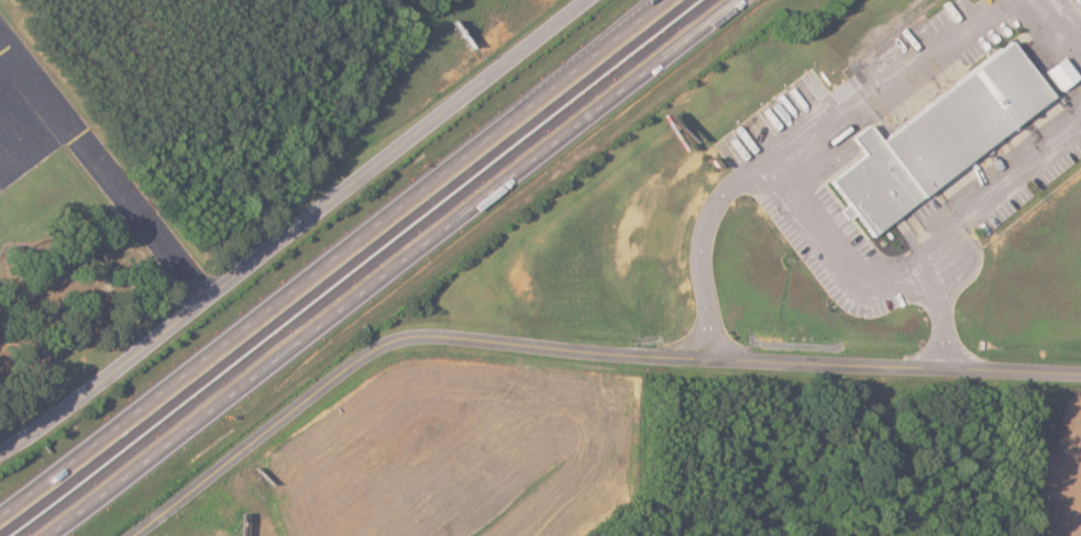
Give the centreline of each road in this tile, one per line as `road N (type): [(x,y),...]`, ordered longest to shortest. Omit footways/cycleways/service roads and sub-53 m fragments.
road 1 (motorway): [(45,535),(738,0)]
road 2 (motorway): [(675,0),(0,520)]
road 3 (residential): [(0,455),(58,421),(591,0)]
road 4 (residential): [(145,535),(385,351),(429,339),(797,360)]
road 5 (residential): [(797,360),(1080,373)]

